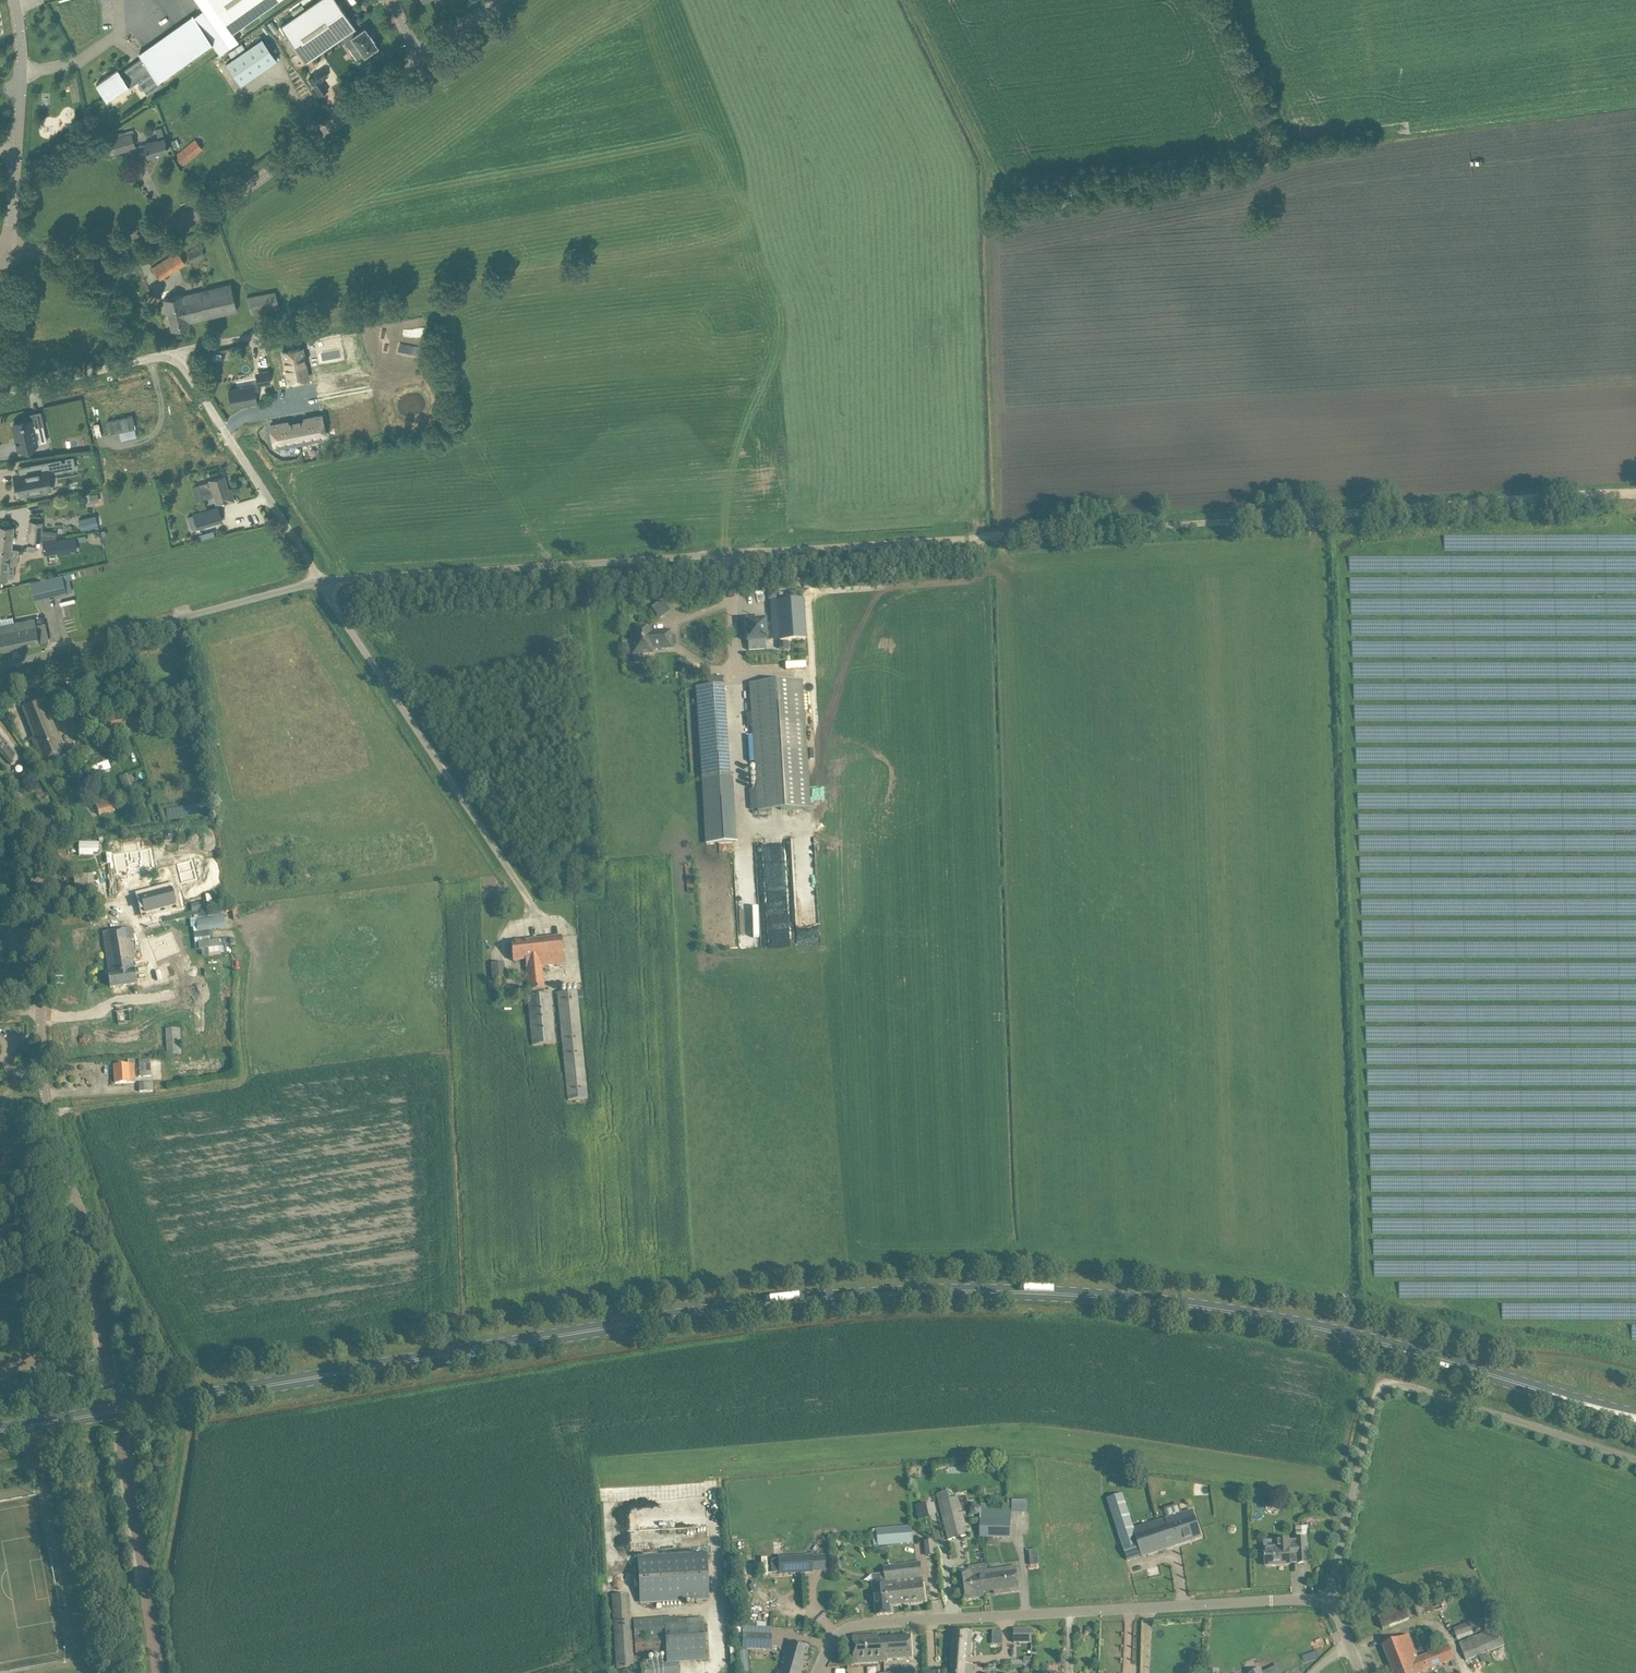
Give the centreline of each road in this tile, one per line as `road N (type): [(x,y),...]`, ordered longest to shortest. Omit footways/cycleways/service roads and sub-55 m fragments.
road 1 (primary): [(1589,1405),(1469,1366),(1237,1312),(977,1291),(716,1310),(154,1403)]
road 2 (unclassified): [(320,582),(1326,514)]
road 3 (unclassified): [(816,1672),(832,1642),(863,1624),(1325,1603)]
road 4 (unclassified): [(1635,1461),(1415,1389),(1387,1388),(1371,1412),(1325,1603)]
road 5 (tertiary): [(158,1672),(77,1206)]
road 6 (unclassified): [(4,256),(129,239),(206,210),(419,60)]
road 7 (residential): [(320,582),(175,352),(0,393)]
road 8 (tertiary): [(77,1206),(42,1060),(35,866),(0,802)]
road 9 (residential): [(516,878),(320,582)]
road 10 (residential): [(0,666),(320,582)]
road 11 (track): [(1326,514),(1635,494)]
road 12 (unclassified): [(116,1672),(67,1460)]
road 13 (unclassified): [(77,1206),(46,1224),(50,1387)]
road 14 (tertiary): [(4,256),(21,88)]
road 15 (primary): [(0,1431),(154,1403)]

